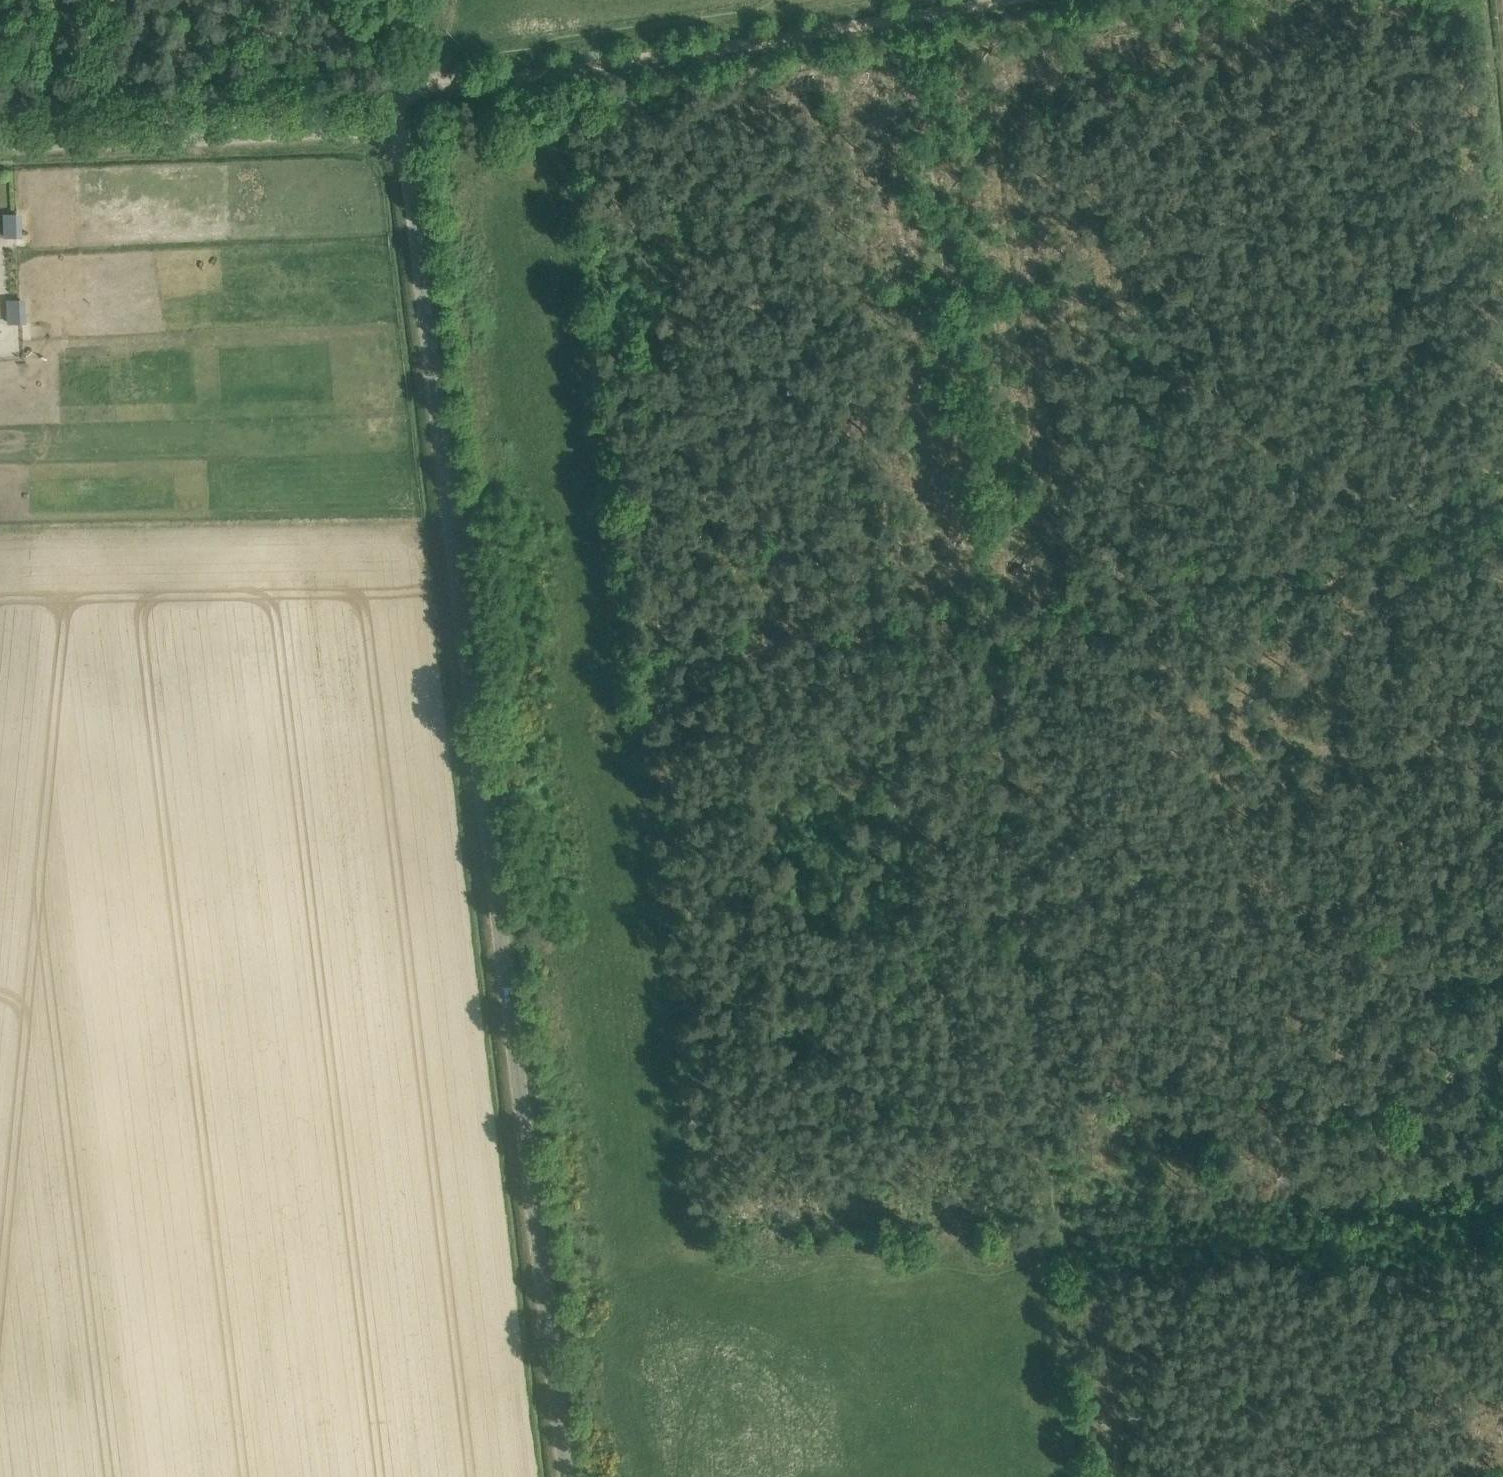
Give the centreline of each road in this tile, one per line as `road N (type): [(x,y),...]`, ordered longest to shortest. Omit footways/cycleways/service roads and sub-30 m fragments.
road 1 (unclassified): [(566,1476),(407,166),(391,139),(362,131),(0,140)]
road 2 (track): [(395,102),(898,11)]

